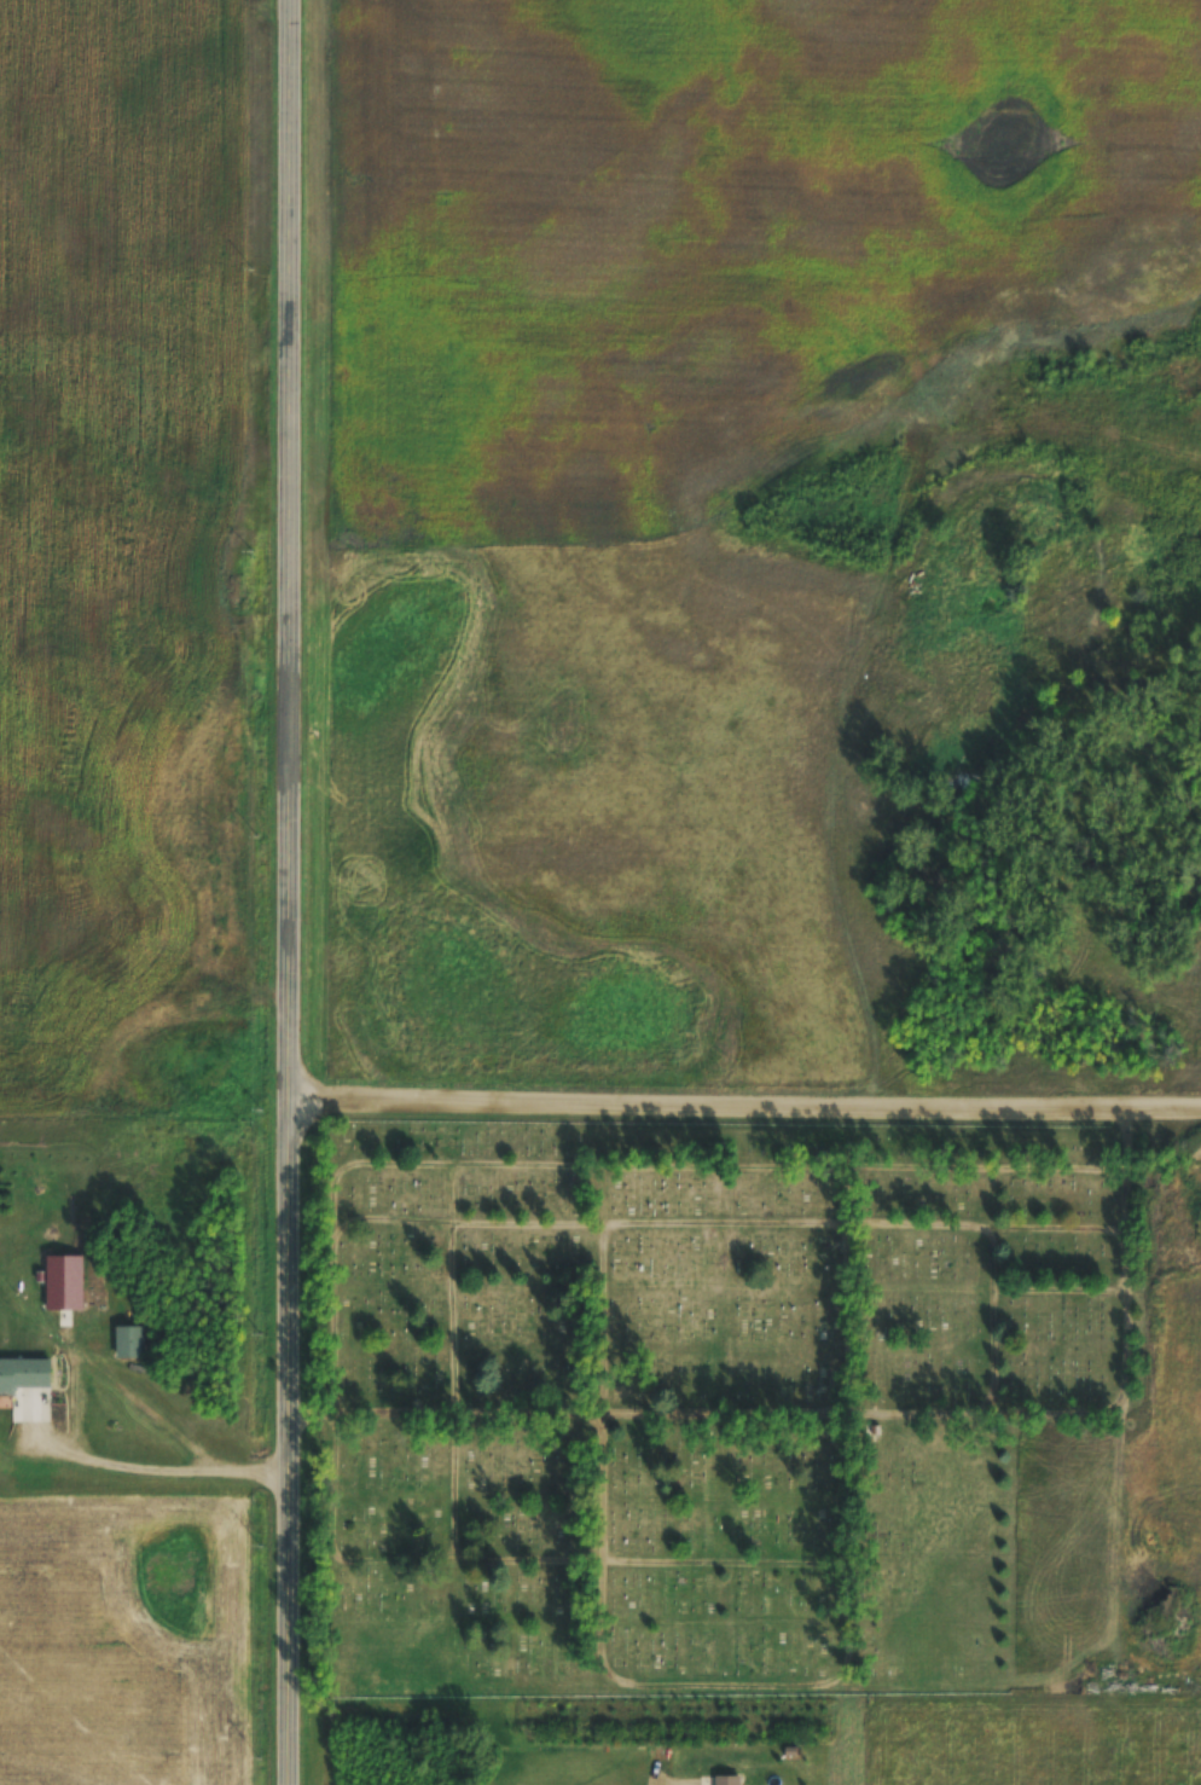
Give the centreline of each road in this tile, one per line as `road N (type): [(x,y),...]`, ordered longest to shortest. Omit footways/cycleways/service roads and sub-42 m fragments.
road 1 (tertiary): [(288,1784),(292,0)]
road 2 (residential): [(1200,1105),(285,1094)]

